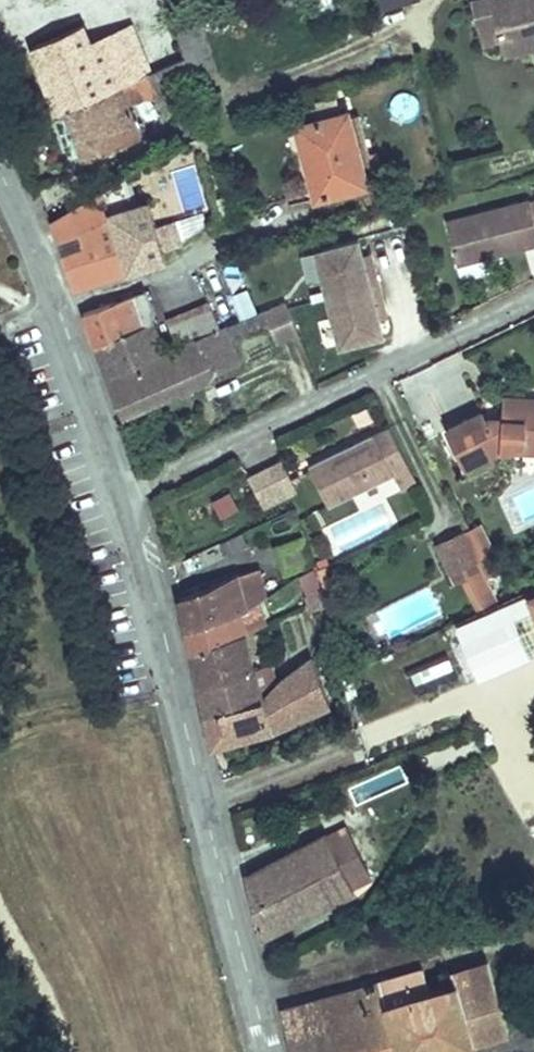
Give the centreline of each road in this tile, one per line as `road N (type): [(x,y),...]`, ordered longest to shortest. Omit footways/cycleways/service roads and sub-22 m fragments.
road 1 (tertiary): [(269,1051),(154,583),(137,568),(127,492)]
road 2 (residential): [(533,297),(127,492)]
road 3 (tertiary): [(127,492),(0,171)]

